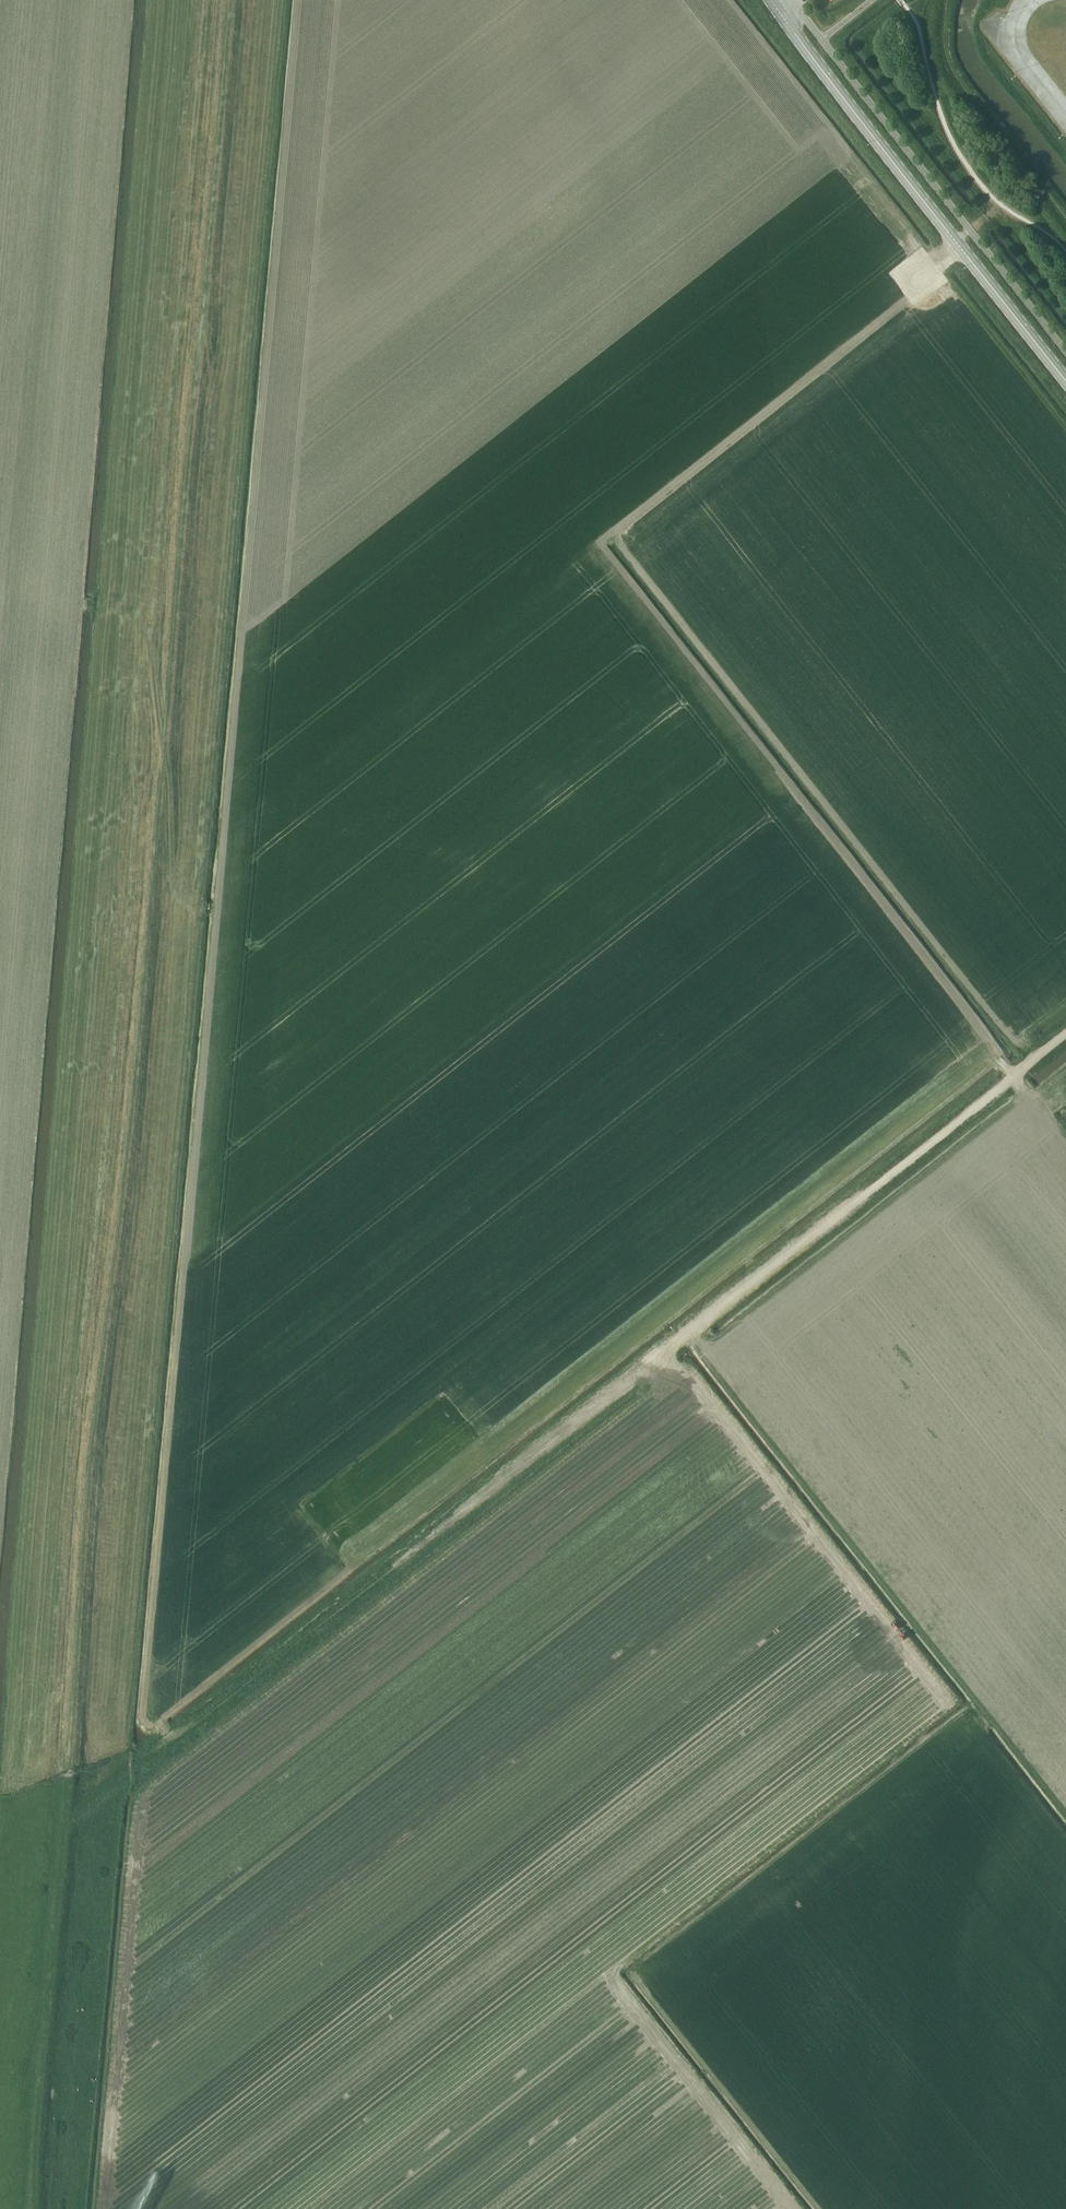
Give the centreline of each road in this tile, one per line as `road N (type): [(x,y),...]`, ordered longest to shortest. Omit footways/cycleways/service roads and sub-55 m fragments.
road 1 (track): [(664,1353),(1065,1036)]
road 2 (secondary): [(1065,381),(770,0)]
road 3 (track): [(51,1837),(396,1565)]

